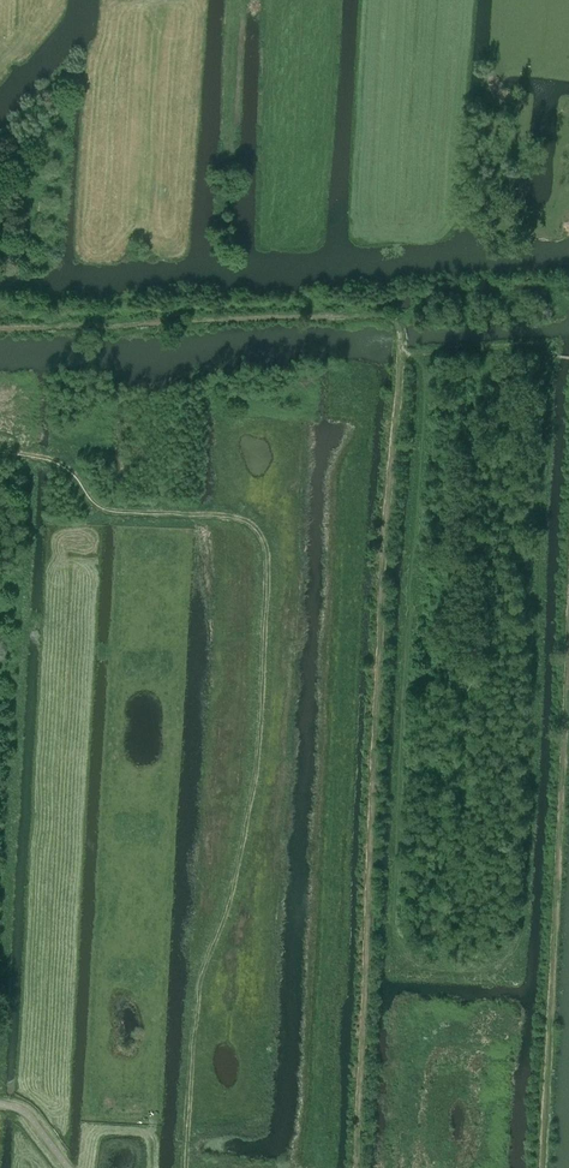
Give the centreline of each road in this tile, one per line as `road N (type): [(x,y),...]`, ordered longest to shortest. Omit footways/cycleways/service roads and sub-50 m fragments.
road 1 (track): [(182,1167),(197,994),(226,920),(254,782),(269,550),(252,523),(228,517),(111,515),(64,460),(0,447)]
road 2 (track): [(401,321),(356,1167)]
road 3 (track): [(0,323),(379,315),(401,321),(443,300),(549,294),(567,302)]

